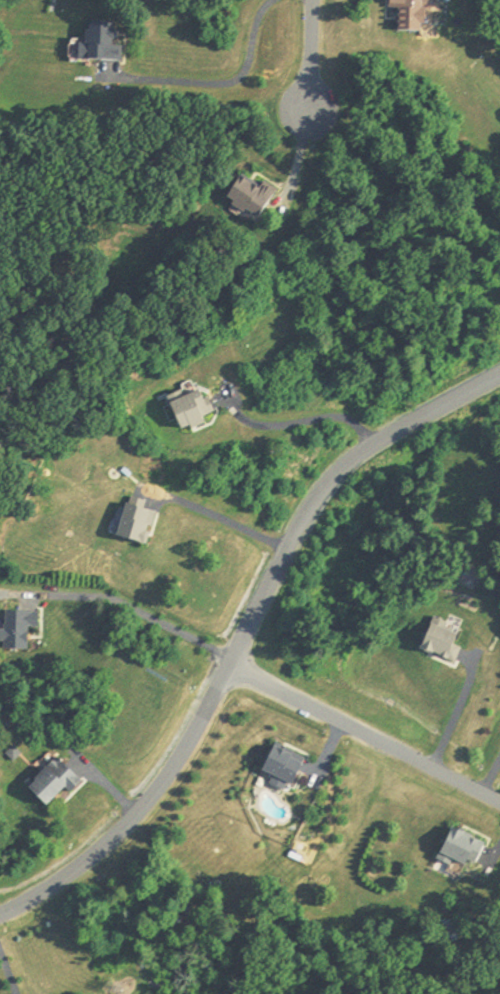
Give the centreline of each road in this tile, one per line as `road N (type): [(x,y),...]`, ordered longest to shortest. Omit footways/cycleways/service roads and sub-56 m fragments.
road 1 (residential): [(499,375),(376,442),(333,477),(302,519),(194,734),(151,797),(68,875),(0,915)]
road 2 (residential): [(229,666),(499,802)]

